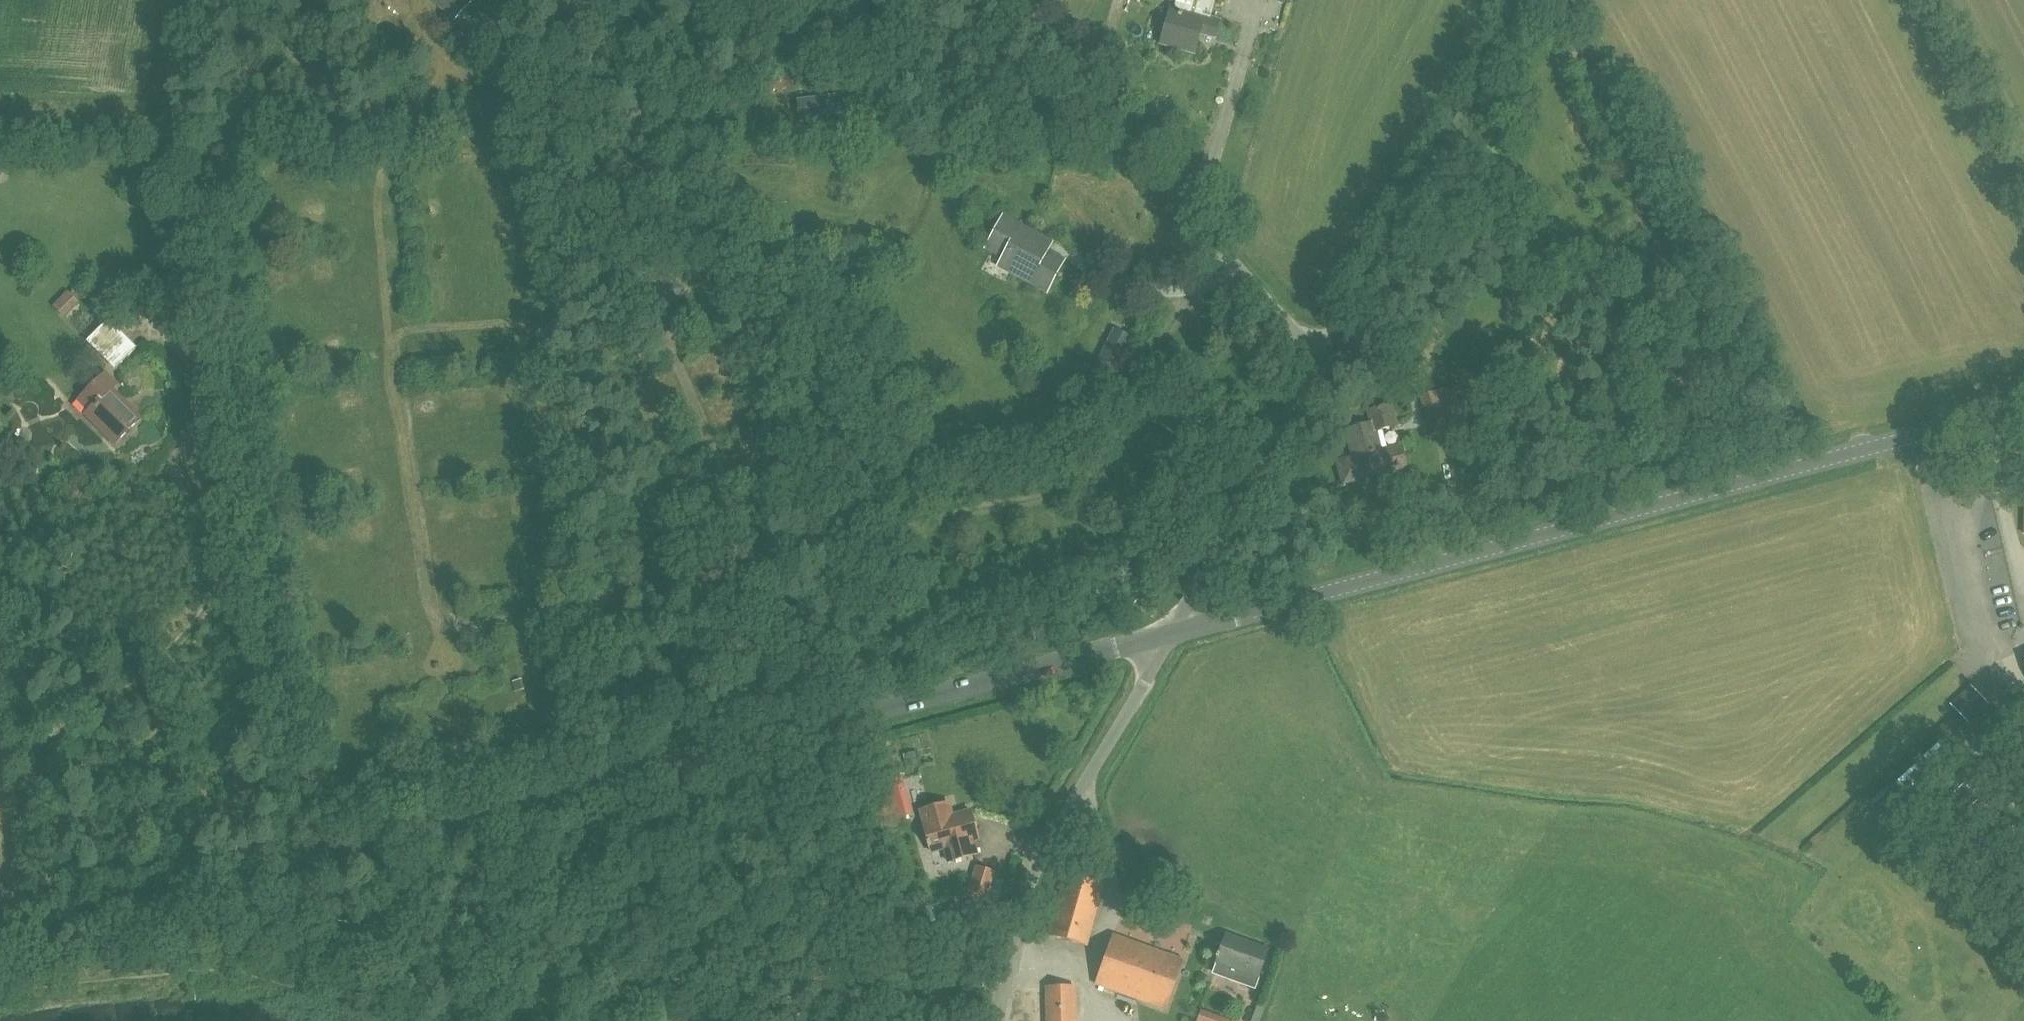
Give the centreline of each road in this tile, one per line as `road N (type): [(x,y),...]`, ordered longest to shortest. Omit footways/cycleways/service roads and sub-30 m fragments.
road 1 (tertiary): [(0,924),(1173,632)]
road 2 (track): [(1187,292),(1070,493),(778,561),(730,438),(600,254),(561,180),(557,135),(584,0)]
road 3 (tertiary): [(1173,632),(2023,407)]
road 4 (unclassified): [(1327,364),(1007,0)]
road 5 (unclassified): [(996,1020),(1015,914),(1035,867),(1173,632)]
road 6 (unclassified): [(1327,364),(1532,0)]
road 7 (track): [(380,328),(423,673),(364,679)]
road 8 (track): [(476,170),(487,320),(380,328),(369,182)]
road 9 (track): [(418,633),(530,616),(538,684),(522,705),(415,722)]
road 10 (unclassified): [(1173,632),(1327,364)]
road 11 (track): [(561,180),(476,170),(460,116),(452,43)]
road 12 (track): [(325,565),(536,537)]
road 13 (track): [(314,445),(511,425)]
road 14 (track): [(778,561),(813,721)]

